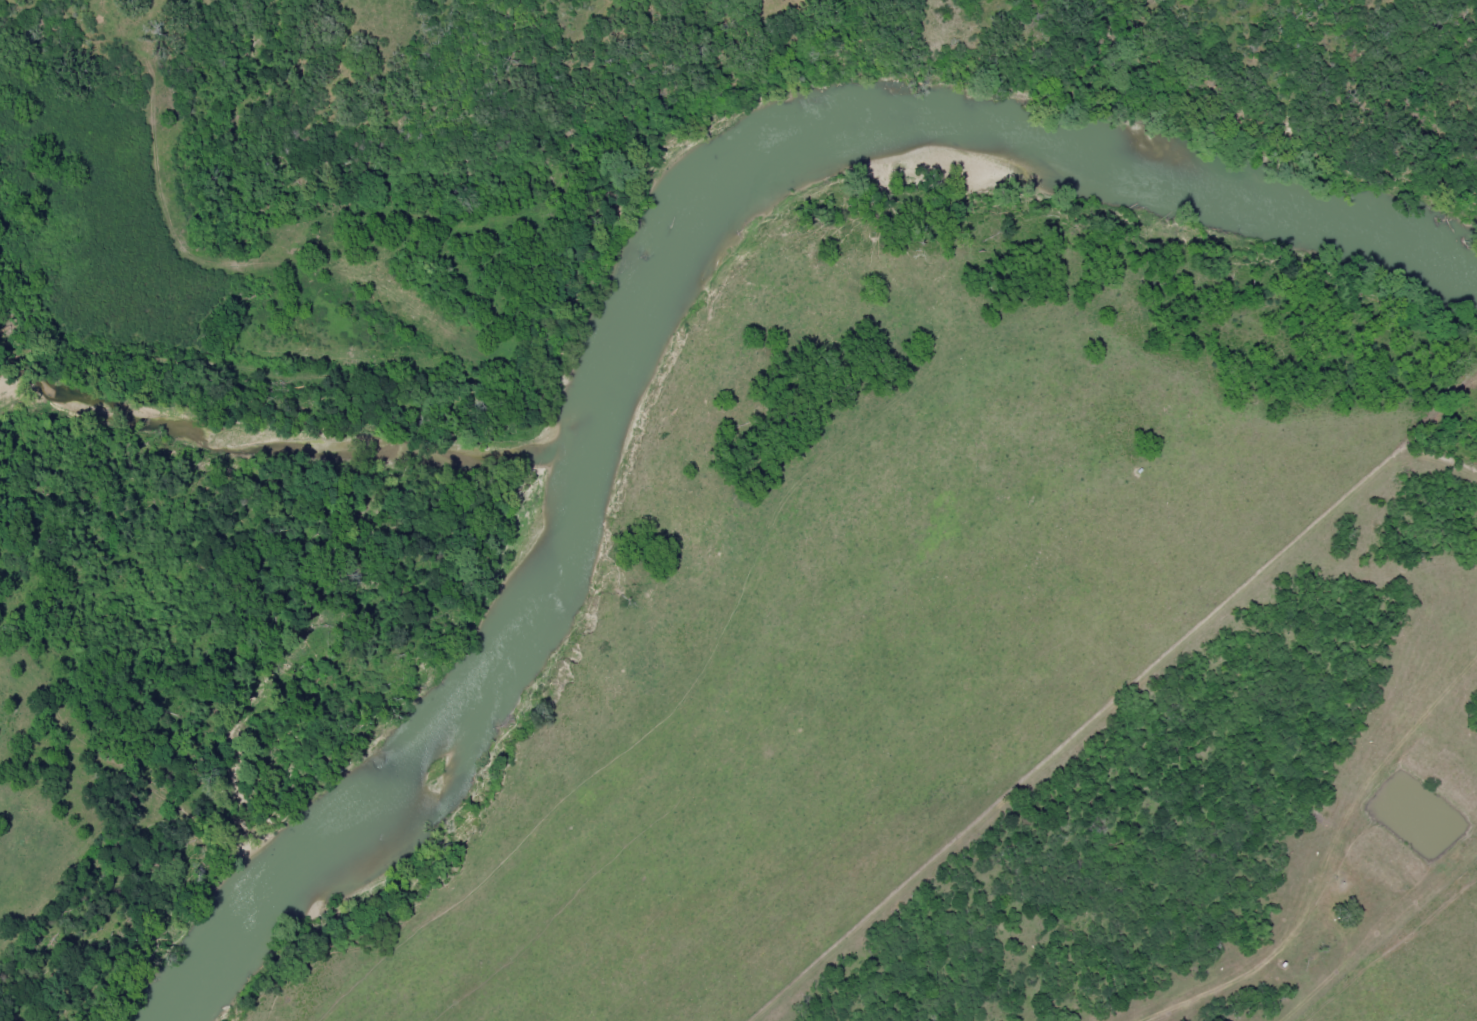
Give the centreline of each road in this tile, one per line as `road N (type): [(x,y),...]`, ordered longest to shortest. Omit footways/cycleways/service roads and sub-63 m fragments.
road 1 (residential): [(367,1020),(724,636),(768,548),(915,407),(993,372),(1052,382),(1203,456)]

